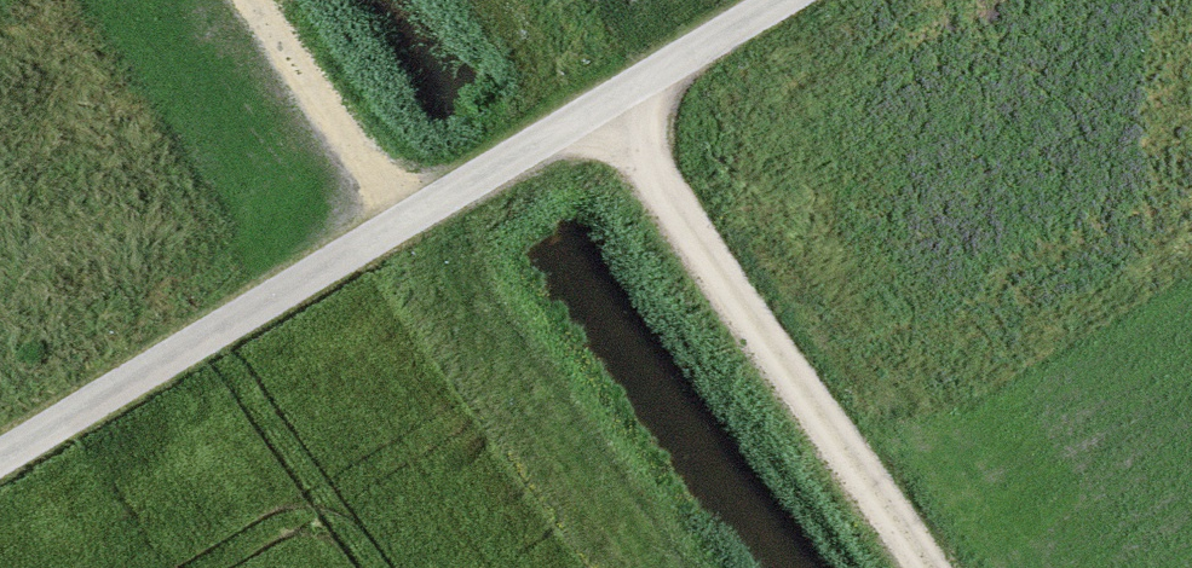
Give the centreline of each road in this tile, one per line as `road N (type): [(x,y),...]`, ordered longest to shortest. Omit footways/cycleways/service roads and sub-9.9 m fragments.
road 1 (unclassified): [(784,0),(0,458)]
road 2 (track): [(939,567),(608,102)]
road 3 (track): [(409,219),(253,0)]

